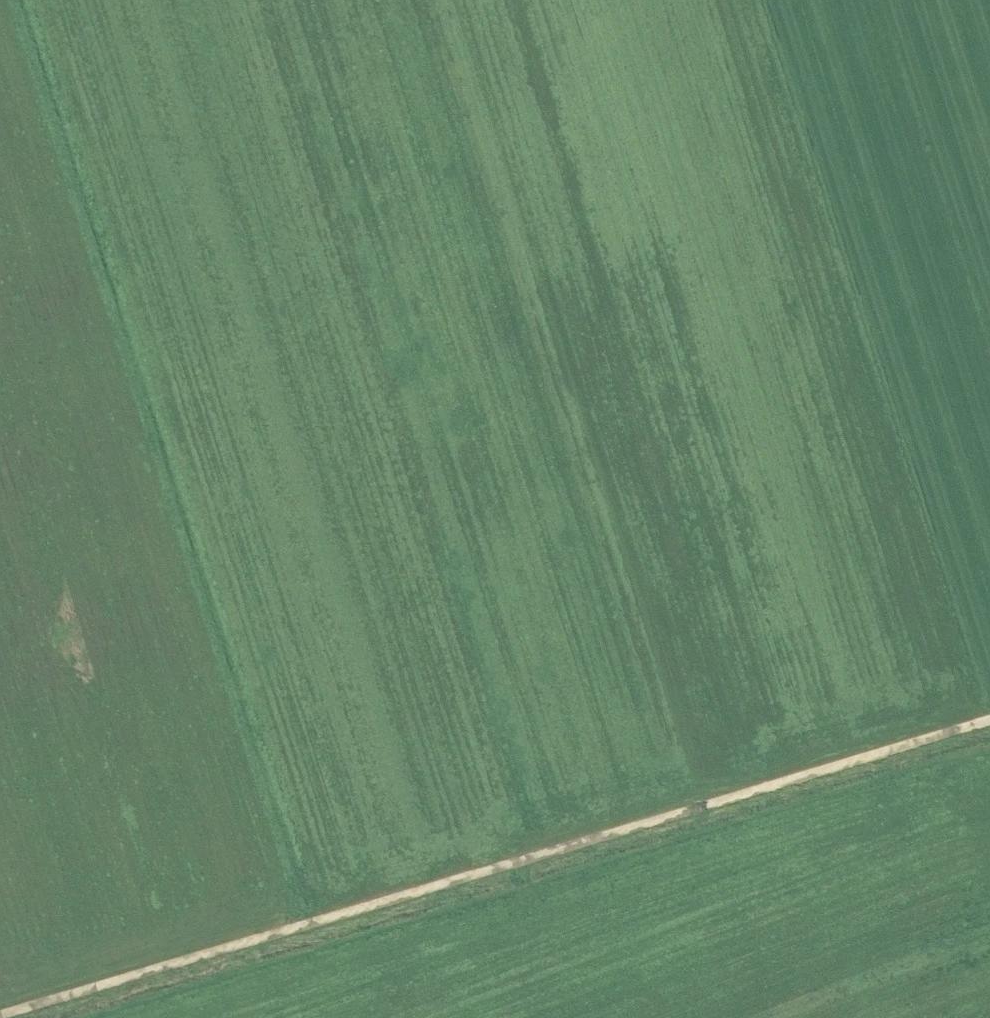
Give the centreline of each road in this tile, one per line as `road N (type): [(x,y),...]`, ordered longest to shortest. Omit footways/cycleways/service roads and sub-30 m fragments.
road 1 (track): [(0,1015),(989,719)]

